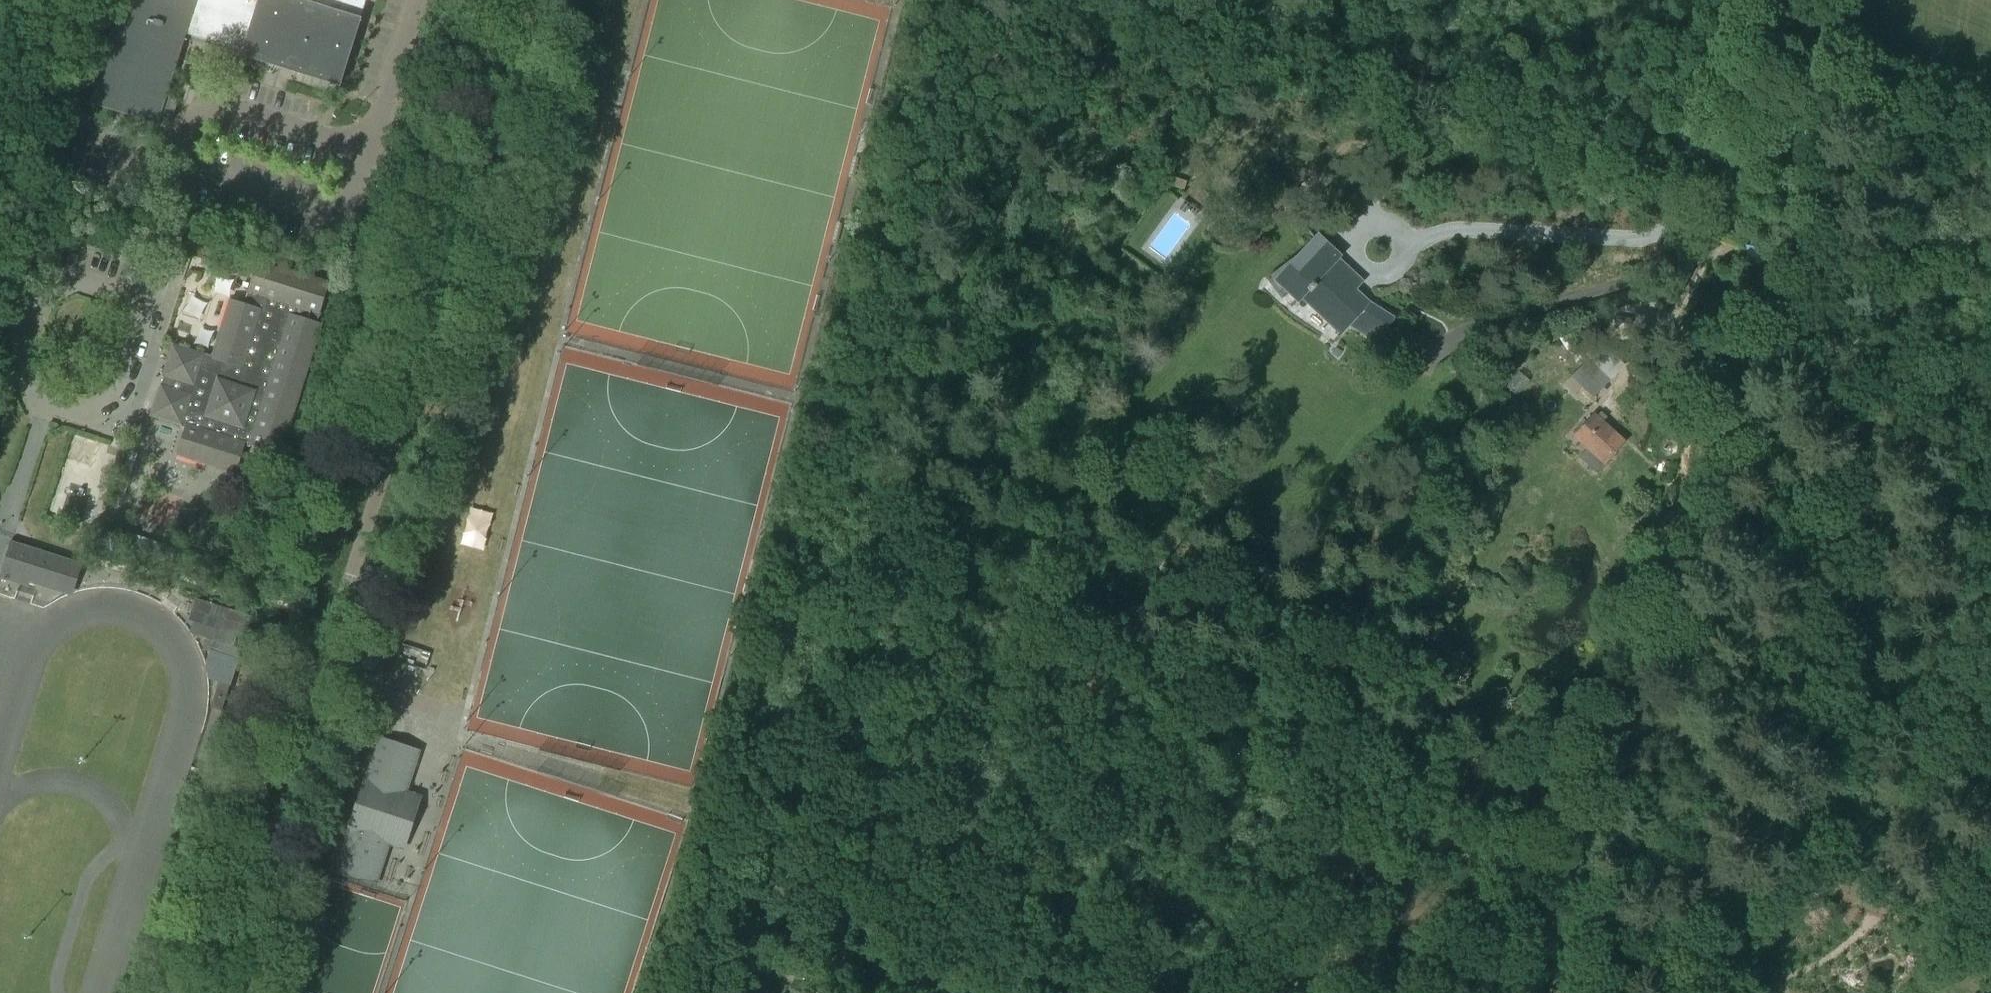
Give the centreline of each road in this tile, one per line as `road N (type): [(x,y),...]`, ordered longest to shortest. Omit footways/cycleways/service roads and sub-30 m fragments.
road 1 (unclassified): [(222,992),(538,0)]
road 2 (track): [(1774,0),(1715,203),(1679,231),(1647,243),(1456,231),(1380,251)]

